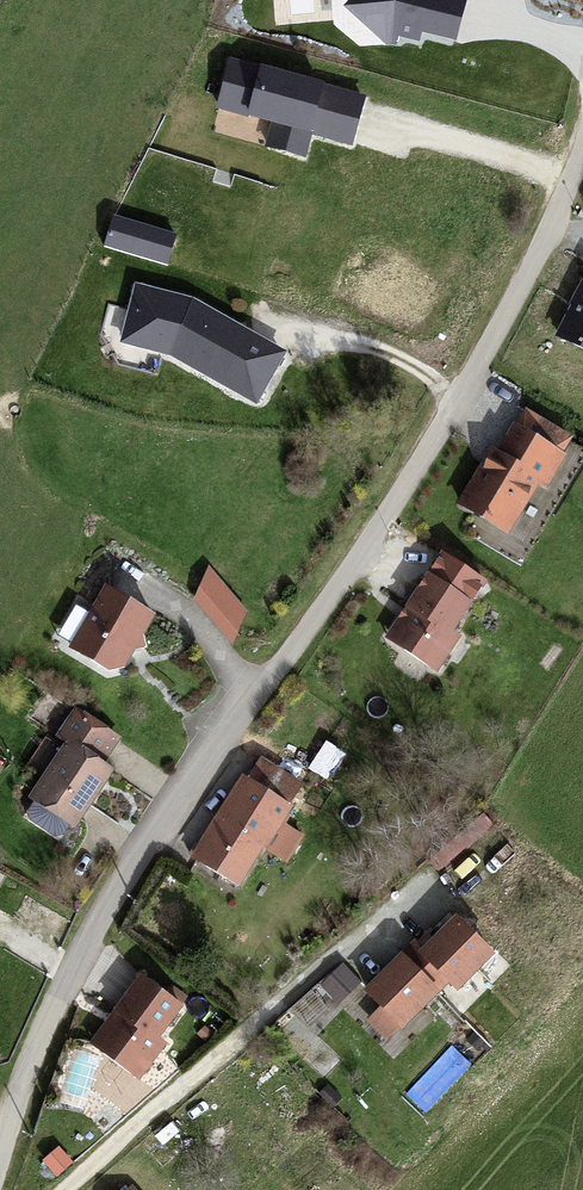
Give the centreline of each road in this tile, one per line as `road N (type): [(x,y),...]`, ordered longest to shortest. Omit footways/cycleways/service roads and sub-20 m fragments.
road 1 (residential): [(0,1158),(19,1091),(84,944),(260,675),(400,485),(513,300),(582,156)]

